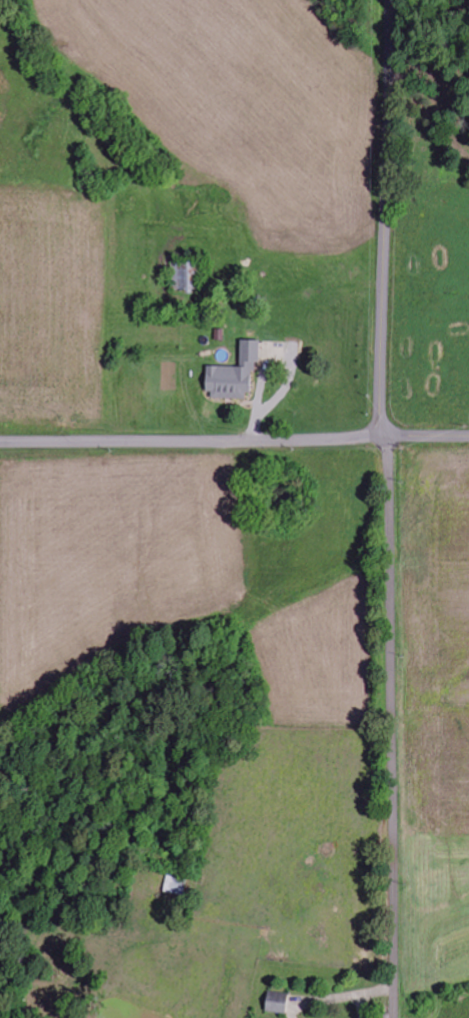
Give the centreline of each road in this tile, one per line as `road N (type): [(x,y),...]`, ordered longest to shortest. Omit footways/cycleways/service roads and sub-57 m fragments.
road 1 (residential): [(391,1017),(383,436)]
road 2 (residential): [(383,436),(394,0)]
road 3 (residential): [(383,436),(0,441)]

